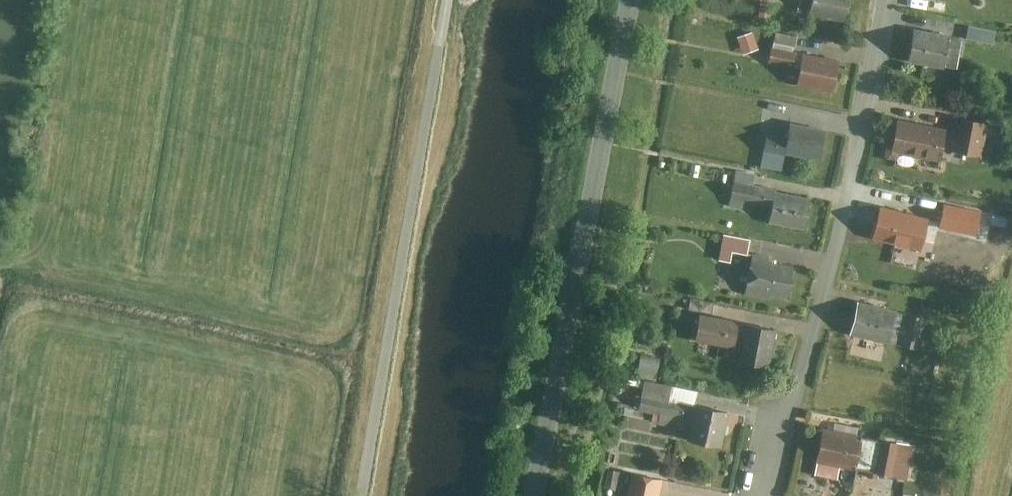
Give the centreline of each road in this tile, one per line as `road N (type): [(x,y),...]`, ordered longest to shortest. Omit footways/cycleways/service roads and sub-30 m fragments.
road 1 (tertiary): [(539,495),(634,0)]
road 2 (track): [(360,495),(446,0)]
road 3 (residential): [(884,0),(857,174),(804,385),(771,466)]

